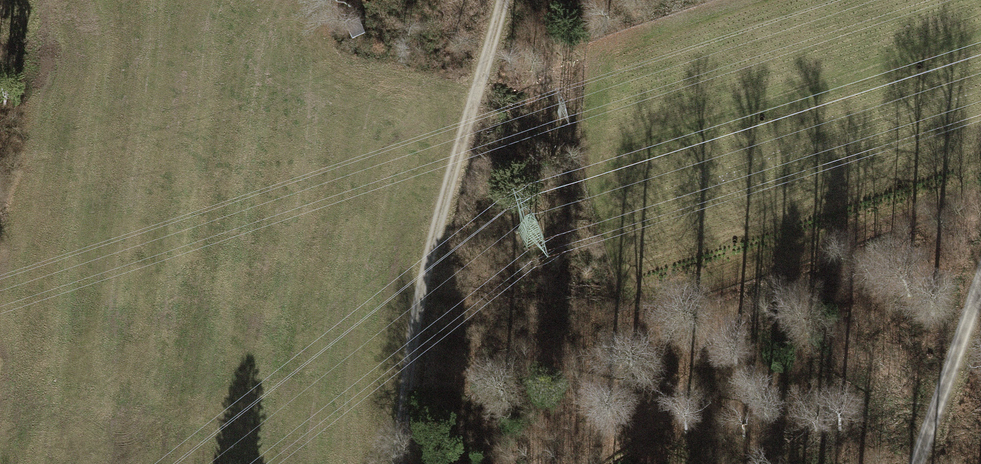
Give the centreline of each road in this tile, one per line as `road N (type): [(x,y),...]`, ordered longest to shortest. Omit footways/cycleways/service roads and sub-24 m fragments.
road 1 (track): [(400,463),(422,290),(501,0)]
road 2 (track): [(980,285),(917,463)]

